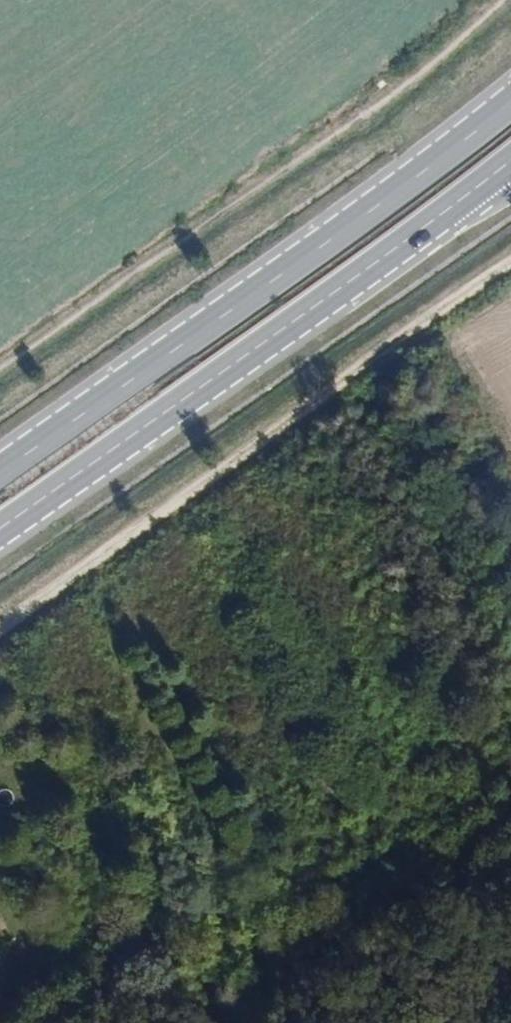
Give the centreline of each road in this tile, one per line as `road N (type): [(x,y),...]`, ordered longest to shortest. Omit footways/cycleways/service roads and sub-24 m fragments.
road 1 (primary): [(510,104),(0,473)]
road 2 (primary): [(0,528),(510,161)]
road 3 (track): [(495,0),(353,126),(0,377)]
road 4 (track): [(510,268),(0,623)]
road 5 (track): [(510,695),(488,710),(464,746),(380,789),(112,957),(31,1022)]

